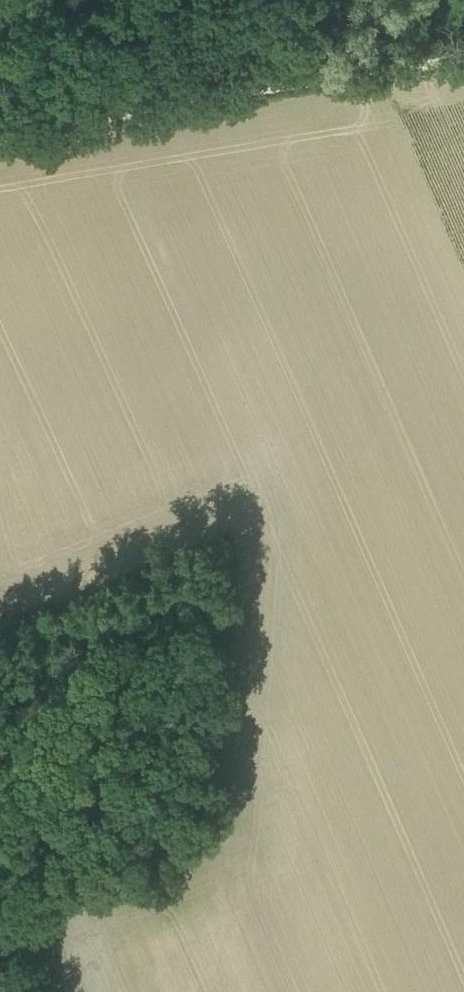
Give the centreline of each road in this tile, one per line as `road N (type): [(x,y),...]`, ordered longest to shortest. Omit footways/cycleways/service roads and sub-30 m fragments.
road 1 (track): [(463,50),(0,128)]

